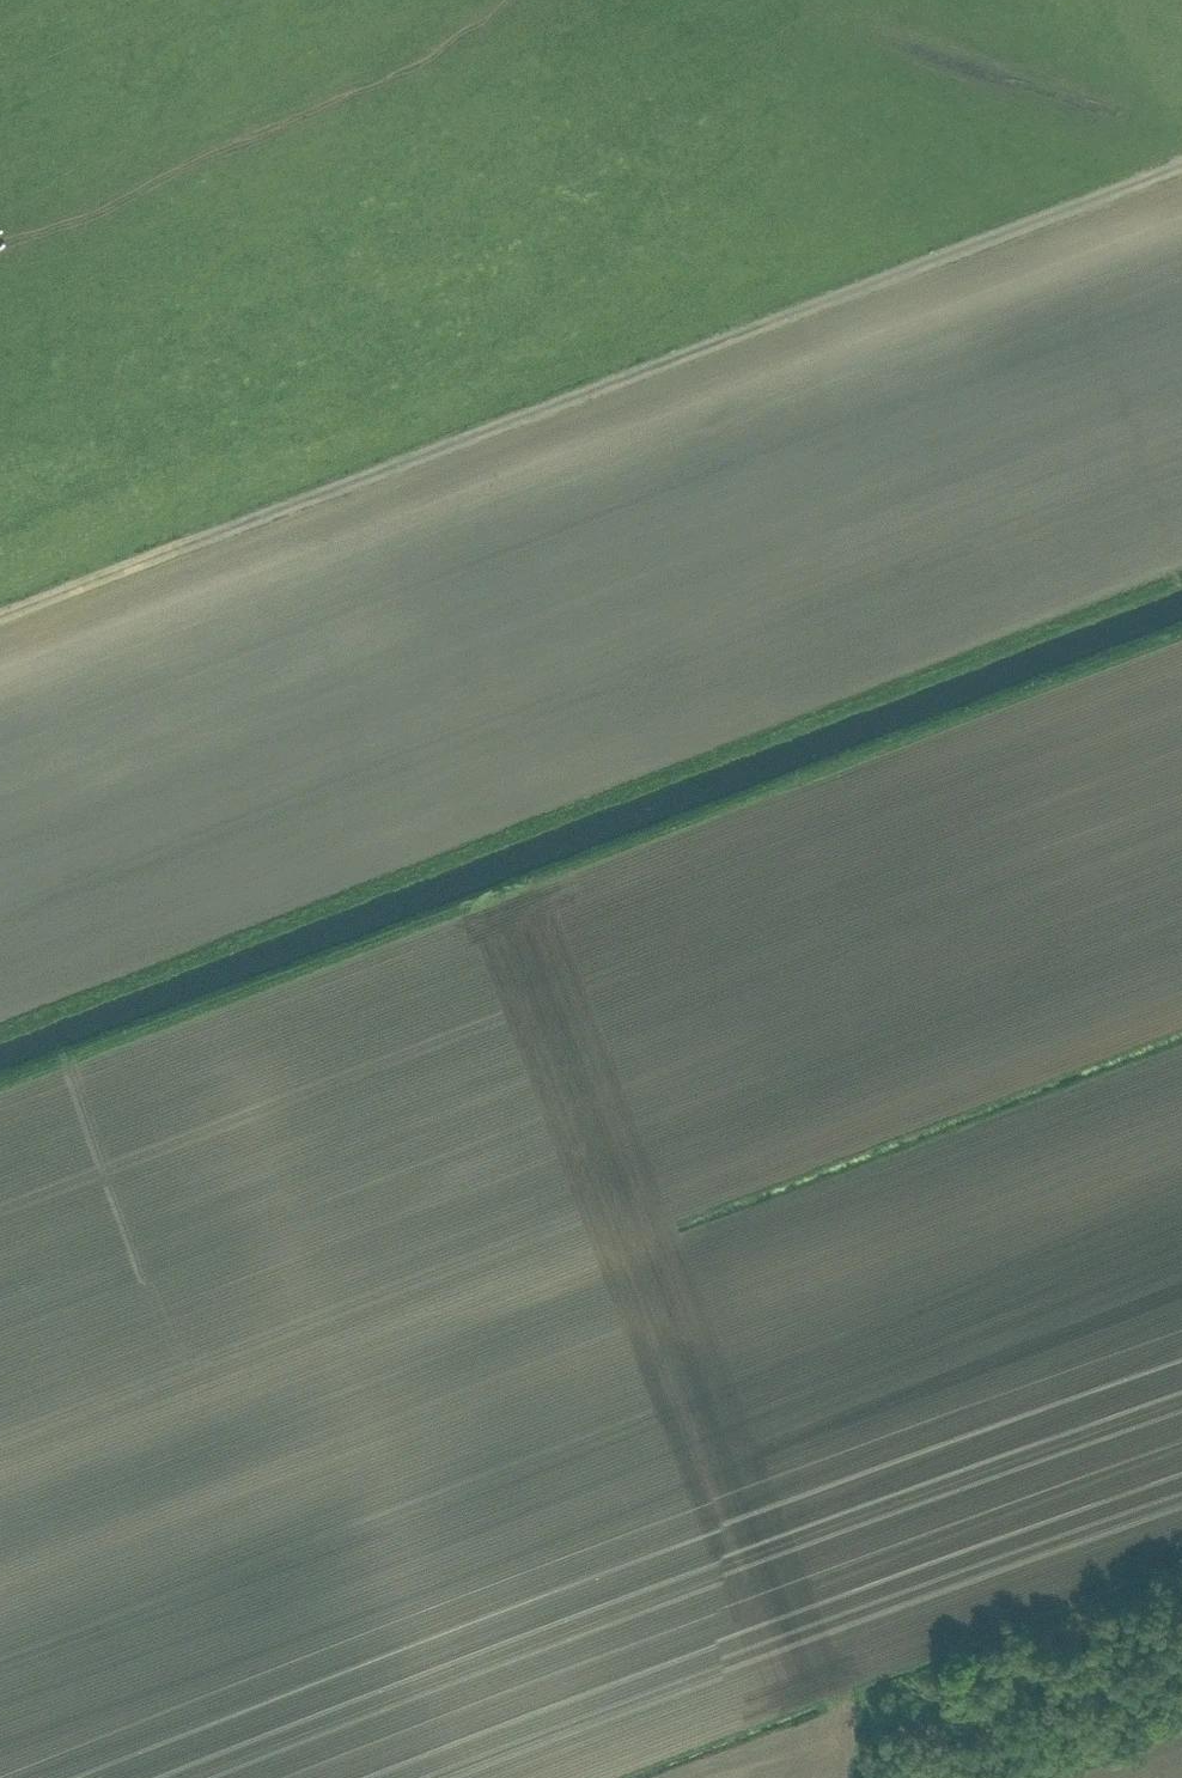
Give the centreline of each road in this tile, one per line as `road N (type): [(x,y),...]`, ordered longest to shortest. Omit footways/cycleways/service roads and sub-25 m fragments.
road 1 (track): [(0,629),(1181,187)]

